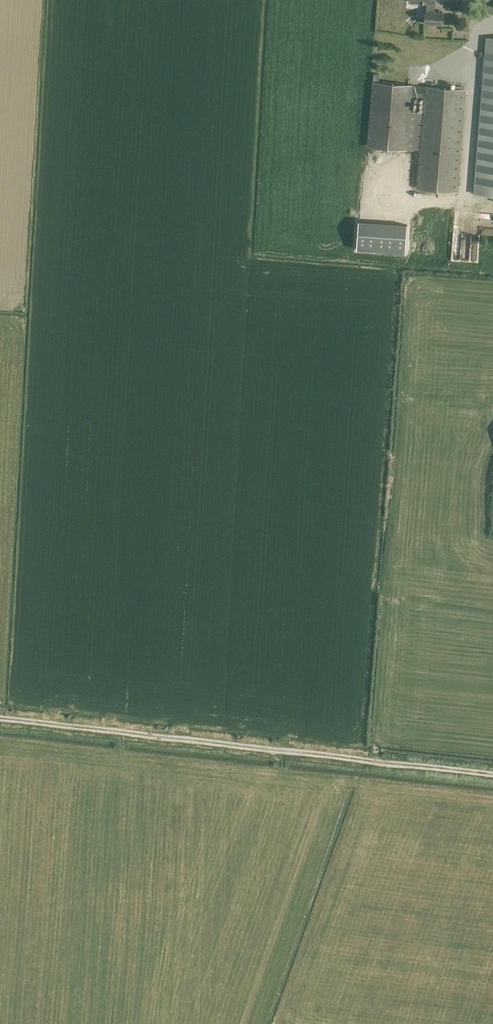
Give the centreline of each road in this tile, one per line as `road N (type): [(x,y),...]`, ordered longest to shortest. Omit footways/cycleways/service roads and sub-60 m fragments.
road 1 (track): [(0,716),(492,771)]

